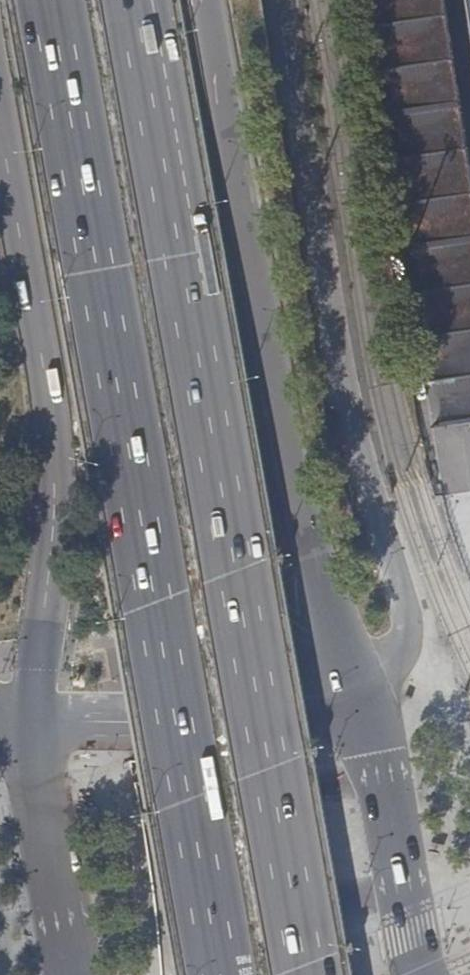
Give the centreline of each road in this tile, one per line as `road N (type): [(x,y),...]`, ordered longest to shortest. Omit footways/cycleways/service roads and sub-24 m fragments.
road 1 (trunk): [(321,974),(143,0)]
road 2 (trunk): [(61,0),(236,974)]
road 3 (primary): [(275,974),(101,0)]
road 4 (primary): [(32,0),(203,974)]
road 5 (primary): [(368,711),(298,668),(268,611),(162,0)]
road 6 (trunk): [(368,711),(293,484),(208,0)]
road 7 (trunk): [(0,91),(34,292),(53,507),(37,670),(21,719)]
road 8 (primary): [(368,711),(21,719)]
road 9 (primary): [(419,974),(368,711)]
road 10 (primary): [(21,719),(73,974)]

